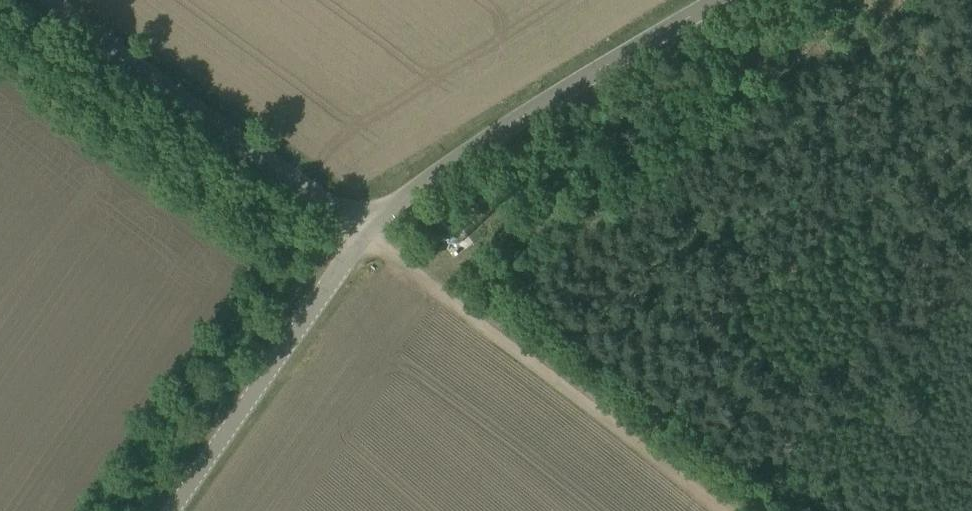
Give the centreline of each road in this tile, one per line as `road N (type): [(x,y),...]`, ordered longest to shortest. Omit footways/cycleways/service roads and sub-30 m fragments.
road 1 (track): [(709,510),(364,231)]
road 2 (unclassified): [(364,231),(479,139),(703,0)]
road 3 (unclassified): [(364,231),(63,0)]
road 4 (unclassified): [(171,510),(364,231)]

